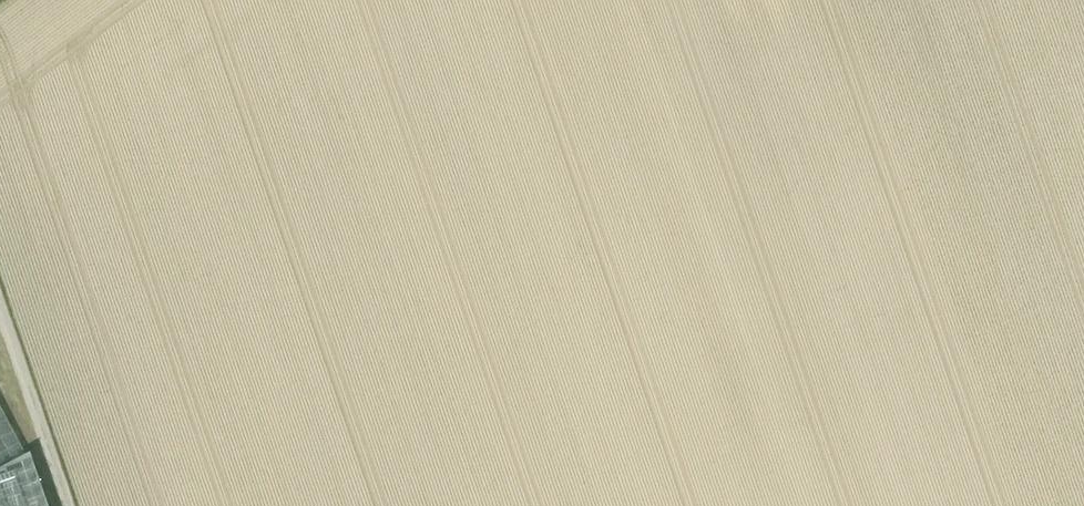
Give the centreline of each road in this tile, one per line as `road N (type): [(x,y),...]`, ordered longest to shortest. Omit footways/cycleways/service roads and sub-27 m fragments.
road 1 (track): [(0,305),(69,505)]

